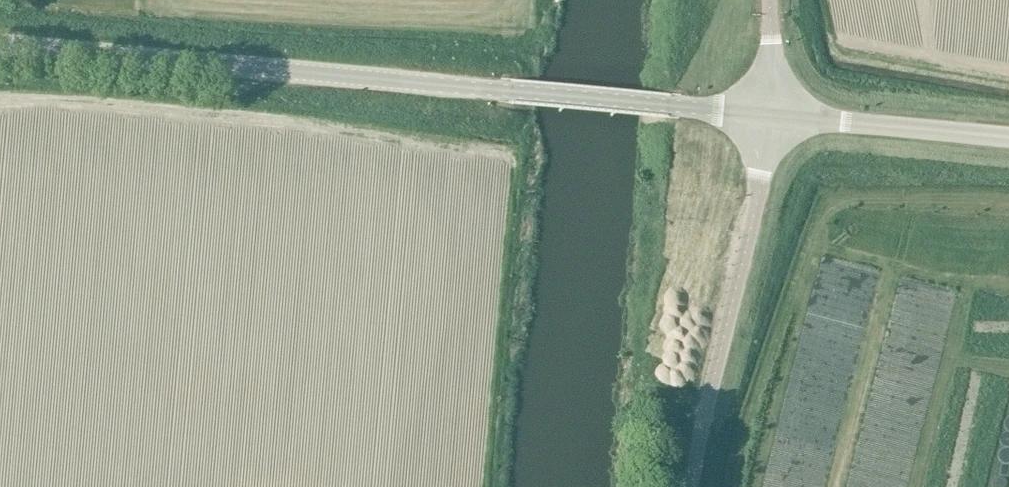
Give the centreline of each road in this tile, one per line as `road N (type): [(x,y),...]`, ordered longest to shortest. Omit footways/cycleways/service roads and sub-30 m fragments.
road 1 (unclassified): [(1008,139),(0,47)]

